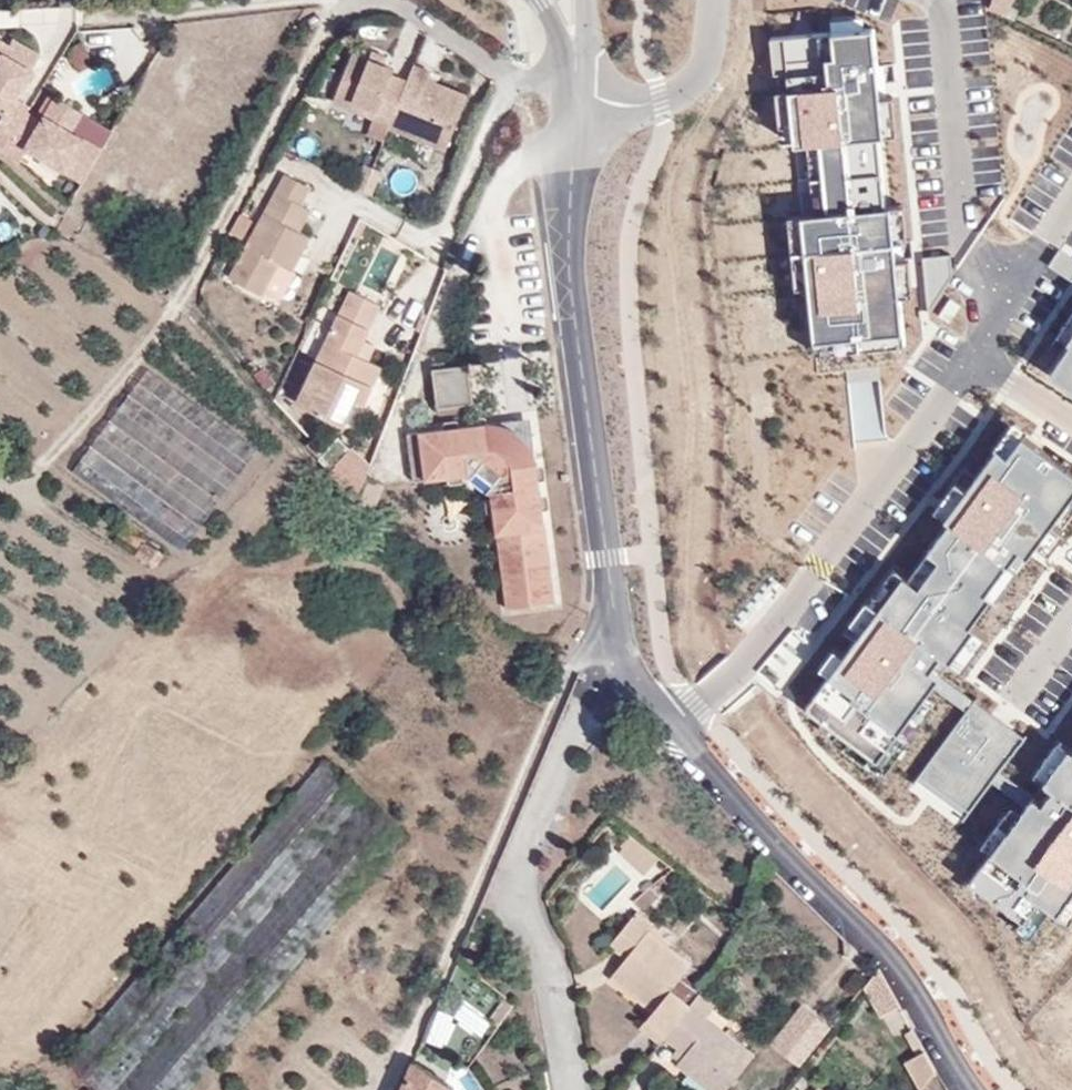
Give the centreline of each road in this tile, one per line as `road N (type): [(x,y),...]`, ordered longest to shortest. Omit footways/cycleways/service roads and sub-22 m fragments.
road 1 (residential): [(960,1089),(897,954),(655,689),(606,618)]
road 2 (residential): [(606,618),(571,235),(573,91)]
road 3 (residential): [(389,1089),(496,833),(606,618)]
road 4 (residential): [(606,618),(608,670),(507,893),(546,934),(574,1089)]
road 5 (residential): [(573,91),(658,104),(692,86),(714,0)]
road 6 (residential): [(573,91),(519,79),(391,0)]

